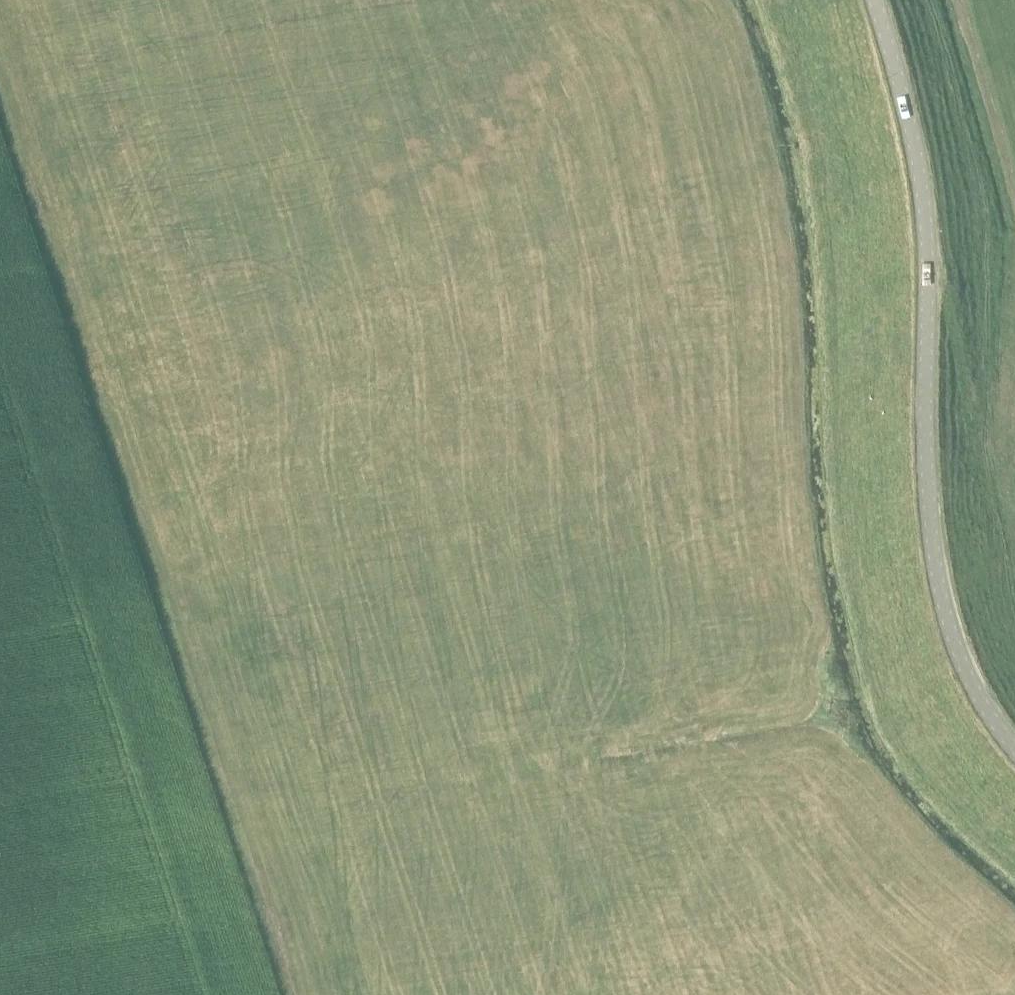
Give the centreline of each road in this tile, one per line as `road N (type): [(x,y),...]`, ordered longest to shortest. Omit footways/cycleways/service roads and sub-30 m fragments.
road 1 (tertiary): [(1014,757),(977,714),(932,581),(922,477),(923,244),(915,178),(867,0)]

